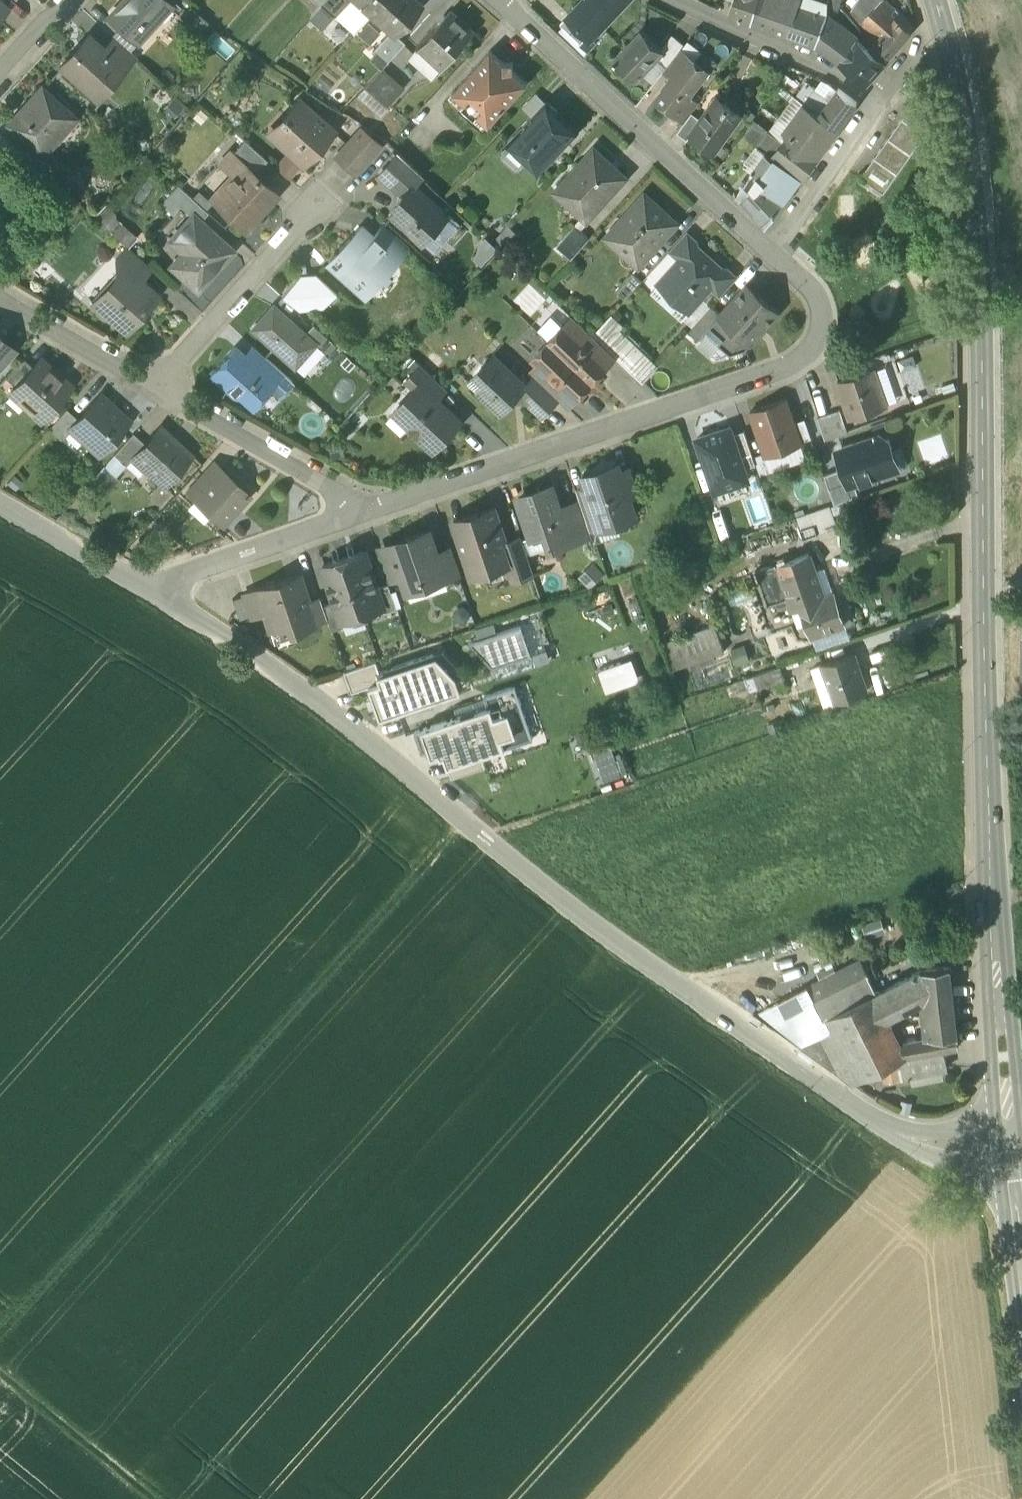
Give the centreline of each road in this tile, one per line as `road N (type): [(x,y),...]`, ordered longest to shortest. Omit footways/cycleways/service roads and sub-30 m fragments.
road 1 (secondary): [(1012,1159),(987,641),(991,369),(961,107),(936,0)]
road 2 (residential): [(158,592),(893,1135),(1012,1159)]
road 3 (track): [(0,1369),(481,833)]
road 4 (residential): [(367,518),(788,368),(810,351),(821,317),(814,297),(770,255)]
road 5 (residential): [(770,255),(498,0)]
road 6 (residential): [(158,386),(325,197)]
road 7 (residential): [(367,518),(158,386)]
road 8 (residential): [(670,0),(843,78),(880,105)]
road 9 (residential): [(158,592),(367,518)]
road 10 (track): [(153,1498),(0,1373)]
road 11 (residential): [(770,255),(880,105)]
road 12 (residential): [(158,386),(0,295)]
road 13 (residential): [(0,504),(158,592)]

